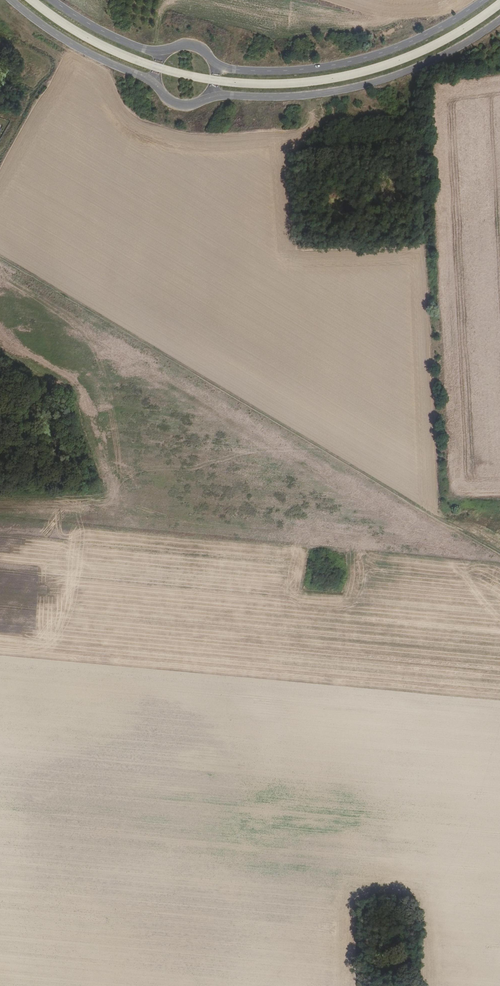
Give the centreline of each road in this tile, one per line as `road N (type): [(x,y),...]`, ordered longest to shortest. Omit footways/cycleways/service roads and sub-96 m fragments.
road 1 (track): [(0,256),(499,554)]
road 2 (unclassified): [(11,0),(183,105),(207,96),(281,97),(375,84),(447,54),(499,20)]
road 3 (unclassified): [(483,0),(381,53),(270,71),(215,67),(189,45),(146,50),(53,0)]

